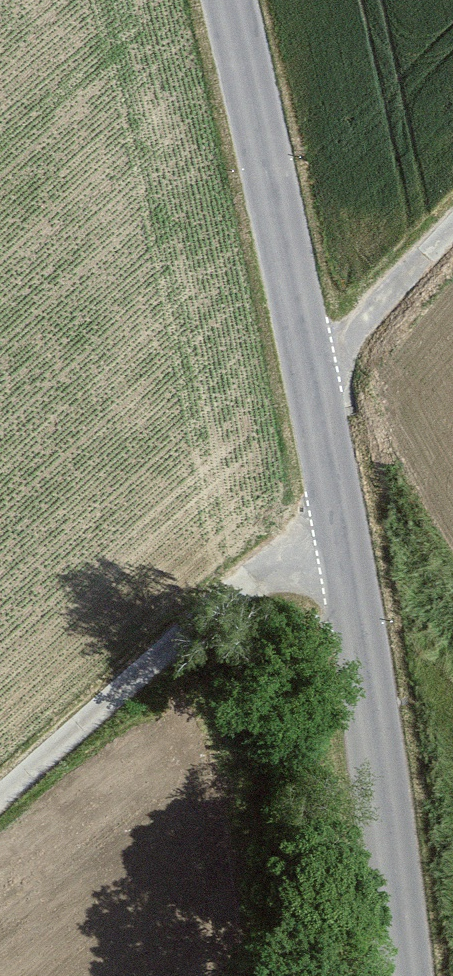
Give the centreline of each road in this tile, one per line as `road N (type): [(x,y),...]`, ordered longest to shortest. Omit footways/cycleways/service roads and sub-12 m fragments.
road 1 (tertiary): [(229,0),(345,541),(406,975)]
road 2 (track): [(345,541),(221,601),(0,796)]
road 3 (track): [(310,374),(452,222)]

